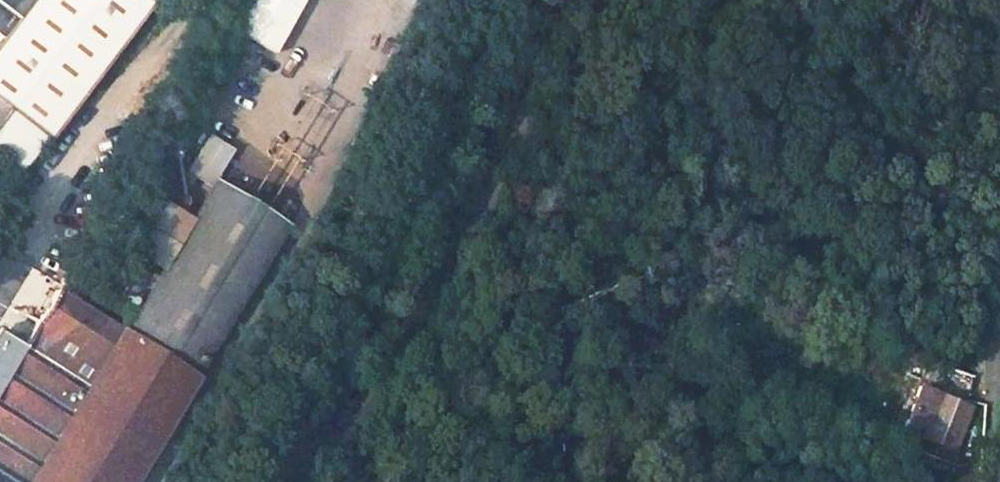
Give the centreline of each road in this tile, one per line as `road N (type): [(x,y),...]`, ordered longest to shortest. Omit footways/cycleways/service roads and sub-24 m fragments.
road 1 (residential): [(573,0),(398,383),(367,419),(280,456),(258,481)]
road 2 (unclassified): [(999,309),(992,481)]

